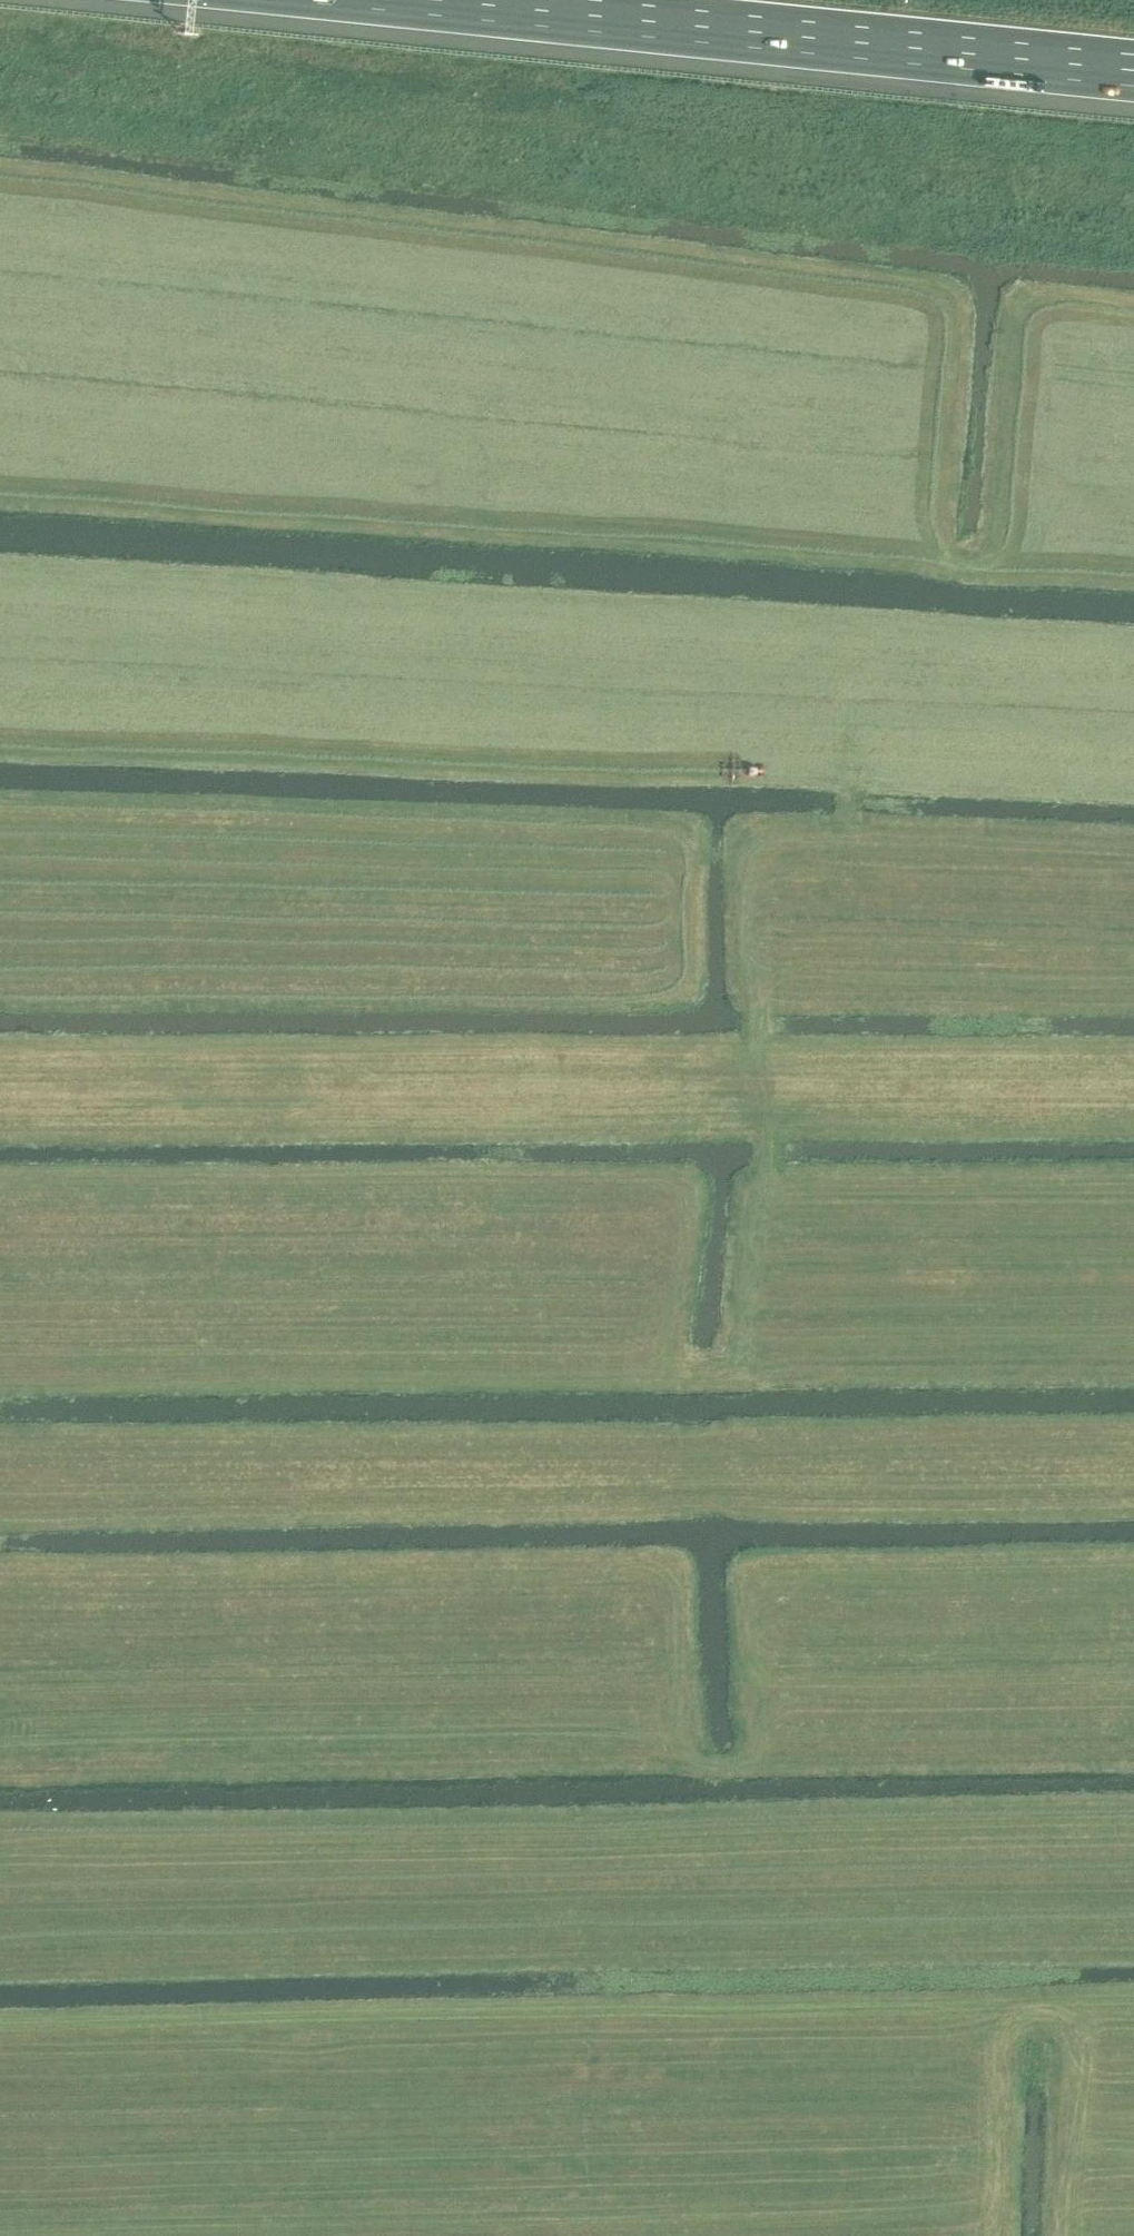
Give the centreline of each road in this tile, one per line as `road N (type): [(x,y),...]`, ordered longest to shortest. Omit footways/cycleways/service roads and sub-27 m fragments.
road 1 (motorway): [(438,0),(1133,70)]

